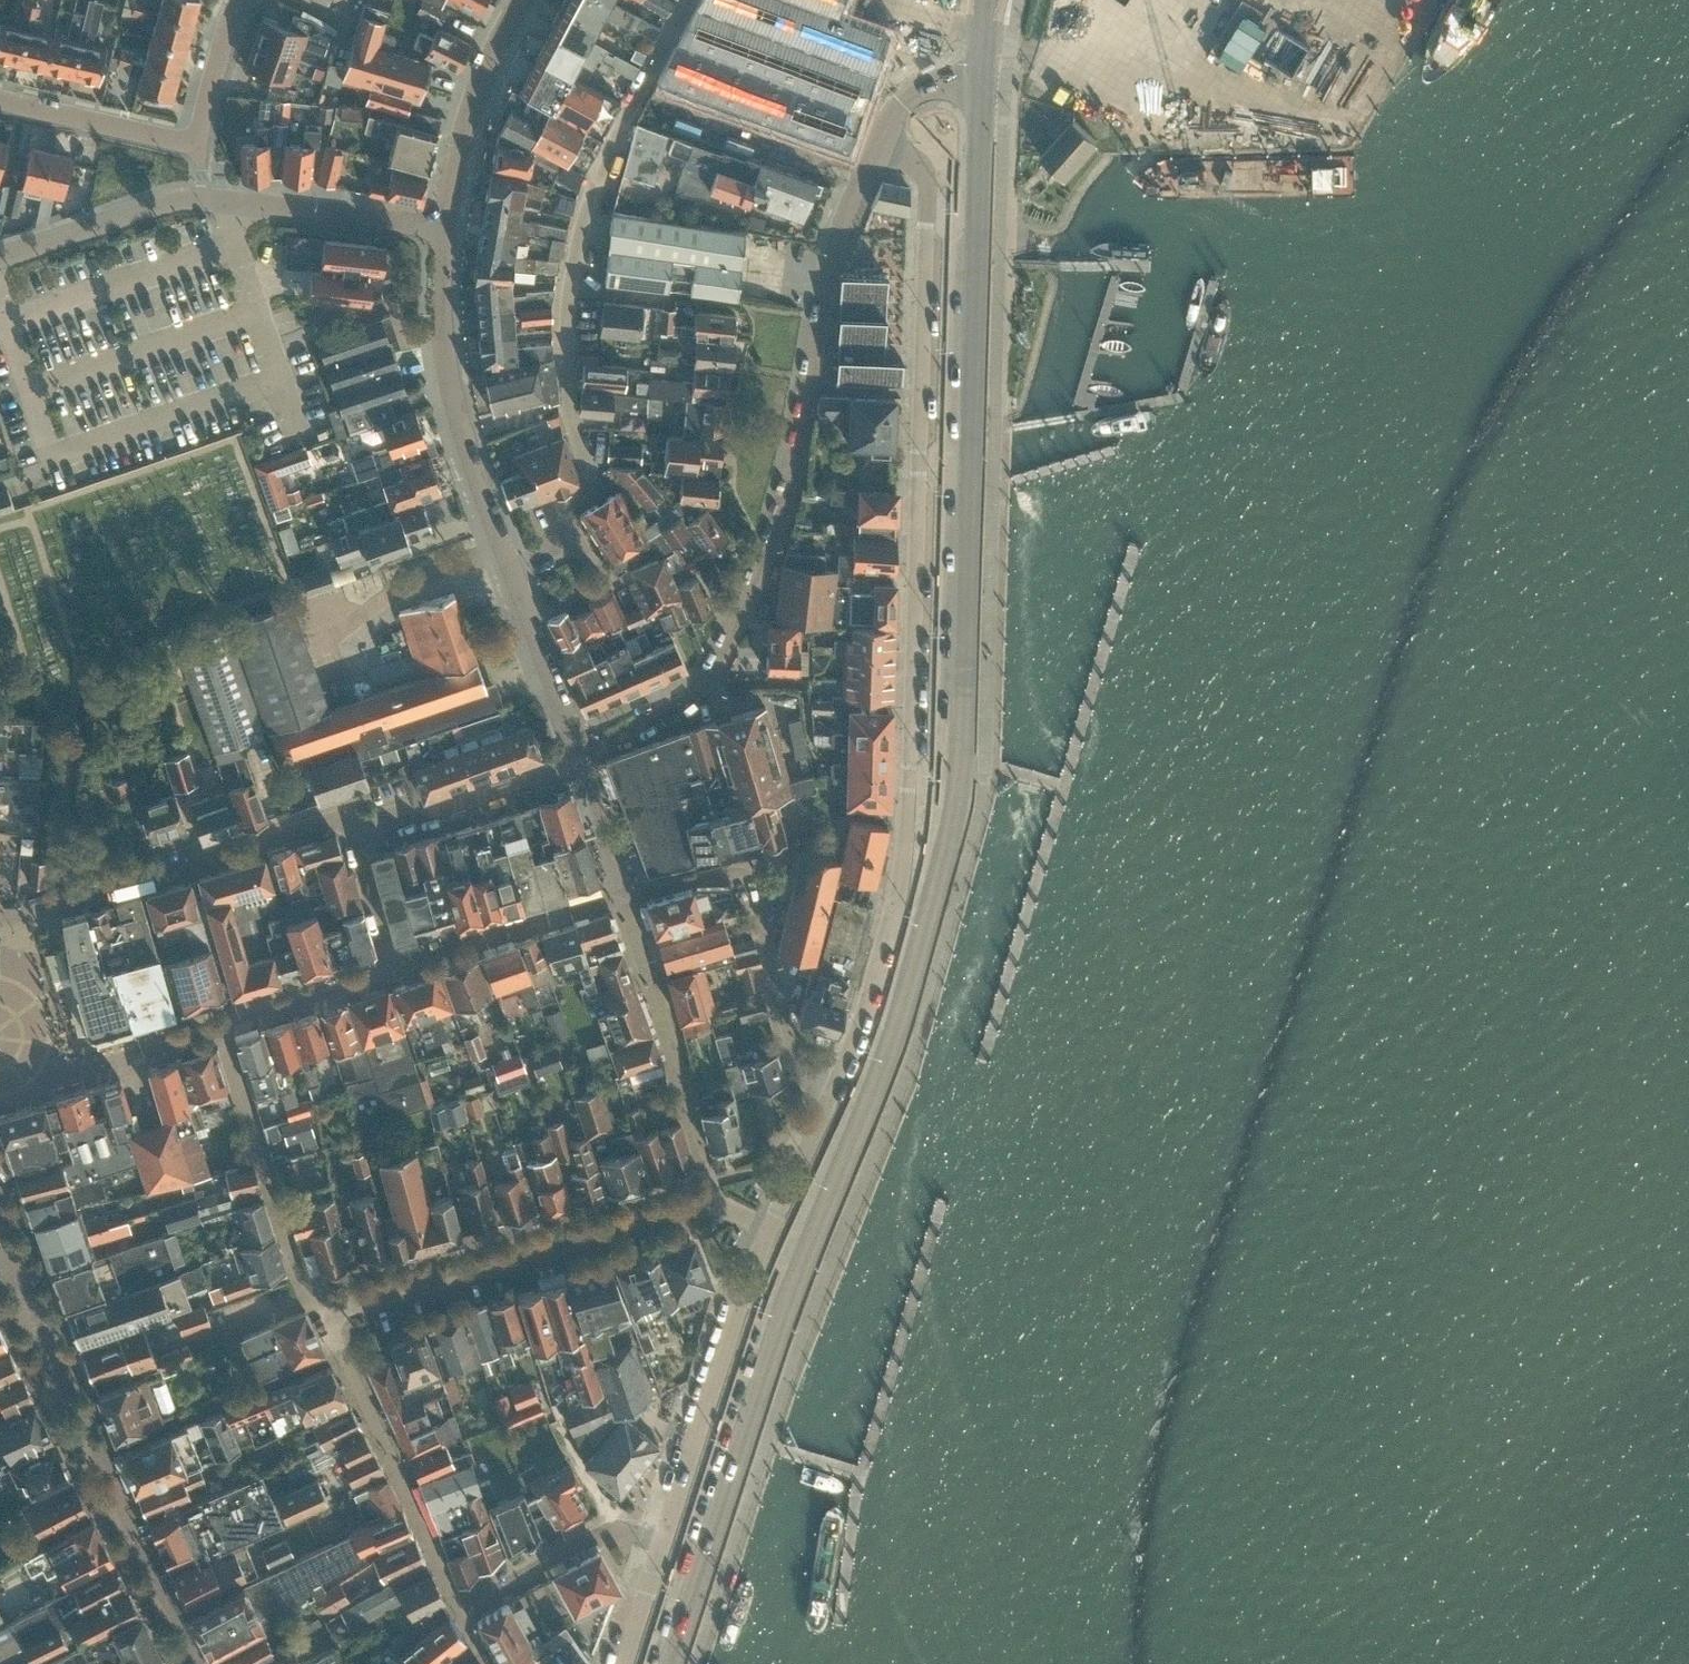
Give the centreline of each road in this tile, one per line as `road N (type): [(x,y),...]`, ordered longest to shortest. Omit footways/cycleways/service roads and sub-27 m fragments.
road 1 (tertiary): [(670,1663),(774,1334),(892,1043),(957,810),(983,82)]
road 2 (residential): [(877,143),(918,159),(929,186),(908,778),(900,896),(859,1038),(833,1094)]
road 3 (residential): [(877,143),(832,258),(777,527),(724,645),(685,701),(613,736),(583,737)]
road 4 (residential): [(506,561),(559,540),(590,490),(566,383),(572,266),(596,175),(691,0)]
road 5 (residential): [(833,1094),(742,1298),(623,1663)]
road 6 (residential): [(575,756),(561,773),(373,834),(325,824),(32,913),(0,913)]
road 7 (residential): [(506,561),(452,398),(445,231)]
road 8 (residential): [(833,1094),(799,1068),(752,886),(737,871)]
road 9 (residential): [(0,258),(160,205),(238,203)]
road 10 (residential): [(445,231),(469,118),(522,0)]
road 11 (residential): [(445,231),(238,203)]
road 12 (residential): [(199,145),(0,100)]
road 13 (residential): [(583,737),(566,721),(506,561)]
road 14 (residential): [(199,145),(239,0)]
road 15 (residential): [(983,82),(922,89),(901,104),(877,143)]

